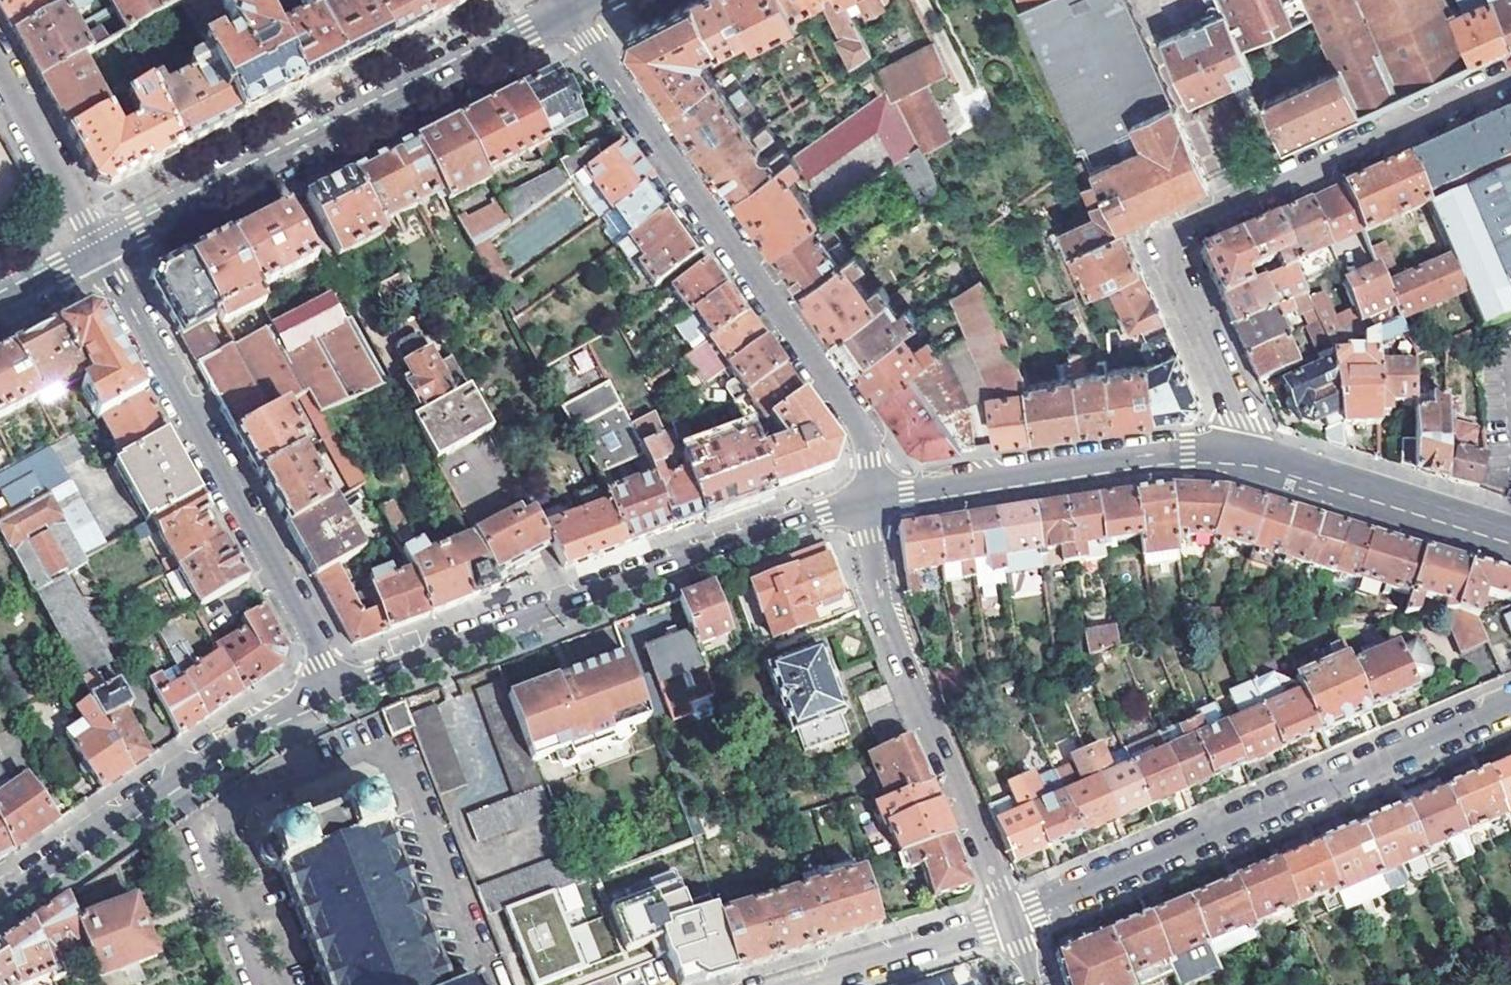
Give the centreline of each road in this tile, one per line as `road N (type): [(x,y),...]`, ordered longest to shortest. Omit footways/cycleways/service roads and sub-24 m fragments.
road 1 (residential): [(1510,75),(1196,218),(1171,239),(1170,263),(1247,448)]
road 2 (residential): [(869,498),(852,423),(565,9)]
road 3 (secondary): [(337,690),(869,498)]
road 4 (residential): [(1510,703),(1010,919)]
road 5 (secondary): [(565,9),(96,247)]
road 6 (residential): [(337,690),(96,247)]
road 7 (residential): [(1010,919),(879,596),(869,498)]
road 8 (secondary): [(0,903),(225,748),(337,690)]
road 9 (secondary): [(869,498),(1247,448)]
road 10 (secondary): [(1247,448),(1510,530)]
road 11 (residential): [(793,984),(1010,919)]
road 12 (residential): [(96,247),(0,72)]

